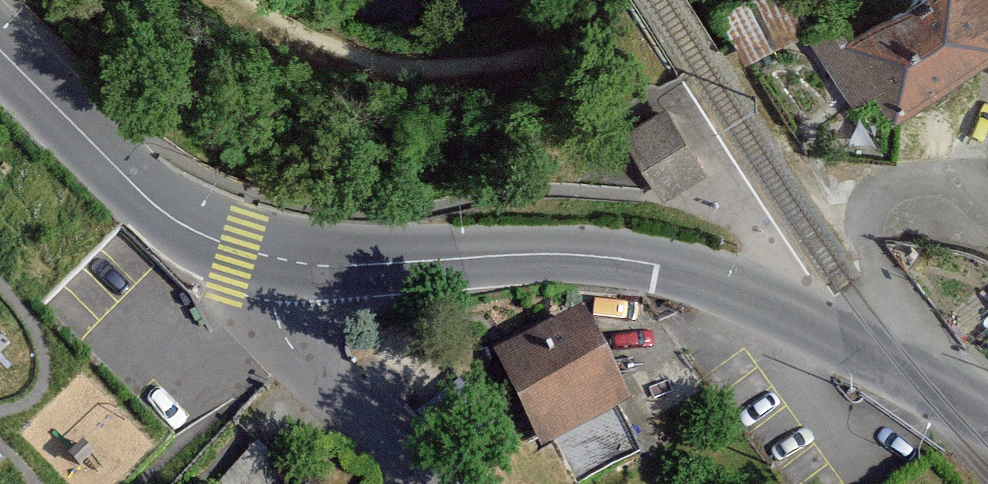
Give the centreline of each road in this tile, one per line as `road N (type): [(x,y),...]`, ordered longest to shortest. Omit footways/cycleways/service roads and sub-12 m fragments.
road 1 (secondary): [(987,417),(919,379),(653,266),(520,256),(342,266),(272,258)]
road 2 (secondary): [(272,258),(169,216),(0,51)]
road 3 (residential): [(272,258),(273,306),(307,373),(432,483)]

